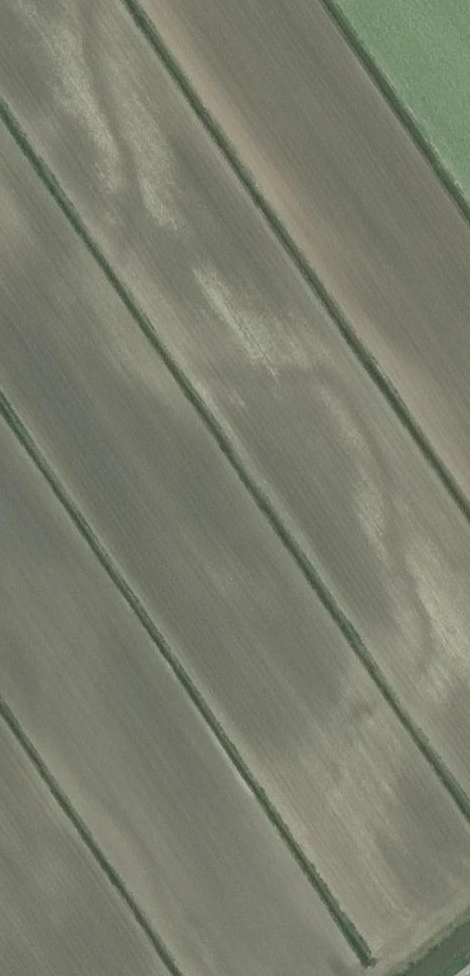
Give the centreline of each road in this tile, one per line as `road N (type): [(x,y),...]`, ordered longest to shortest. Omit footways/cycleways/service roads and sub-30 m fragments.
road 1 (track): [(469,895),(372,975)]

